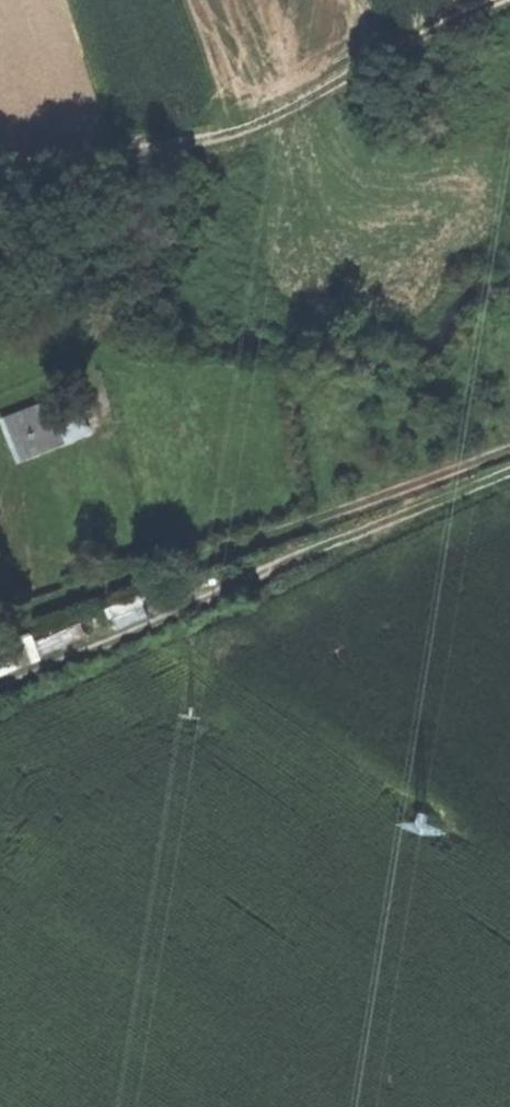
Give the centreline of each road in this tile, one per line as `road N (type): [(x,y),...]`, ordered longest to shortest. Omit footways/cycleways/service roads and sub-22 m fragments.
road 1 (track): [(509,471),(0,690)]
road 2 (track): [(0,622),(509,445)]
road 3 (track): [(477,0),(221,132),(0,157)]

